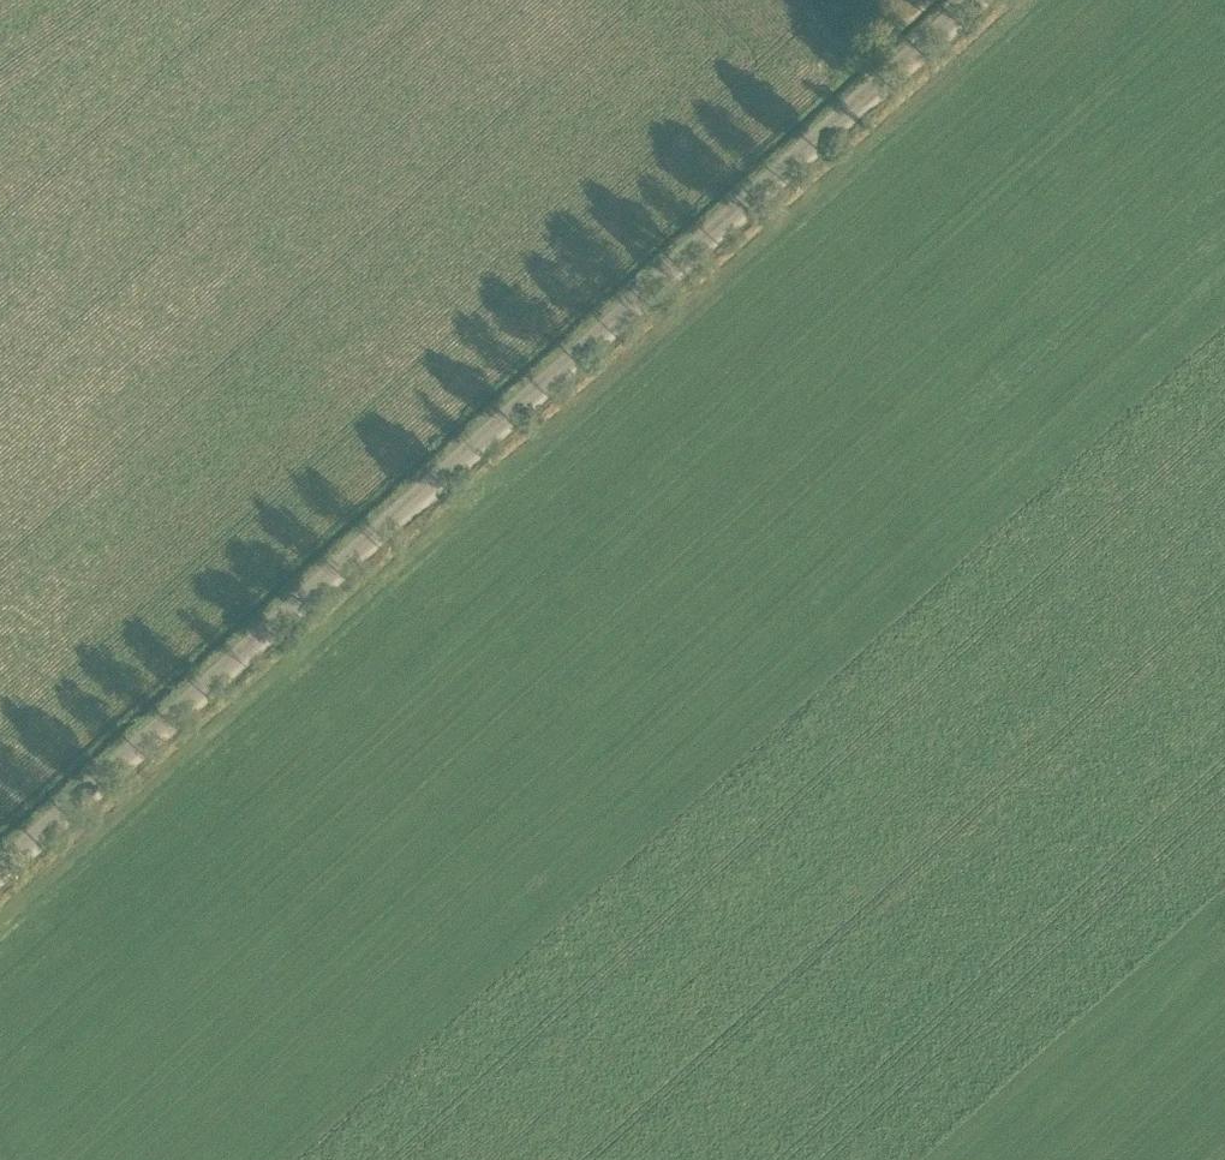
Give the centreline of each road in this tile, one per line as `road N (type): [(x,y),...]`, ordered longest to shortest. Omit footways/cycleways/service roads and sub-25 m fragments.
road 1 (unclassified): [(0,865),(968,0)]

